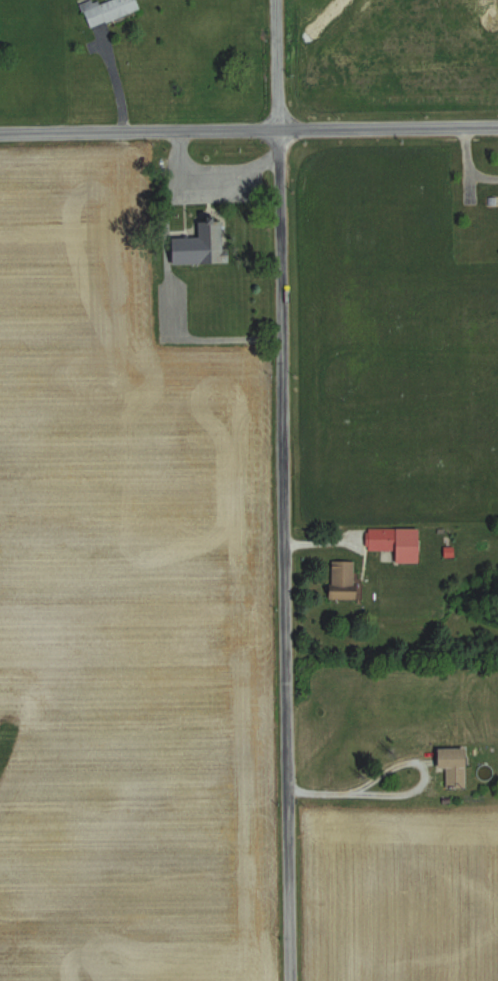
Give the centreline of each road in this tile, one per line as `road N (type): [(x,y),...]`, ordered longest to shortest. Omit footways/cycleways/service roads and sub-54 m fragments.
road 1 (residential): [(290,980),(273,0)]
road 2 (residential): [(497,126),(0,134)]

